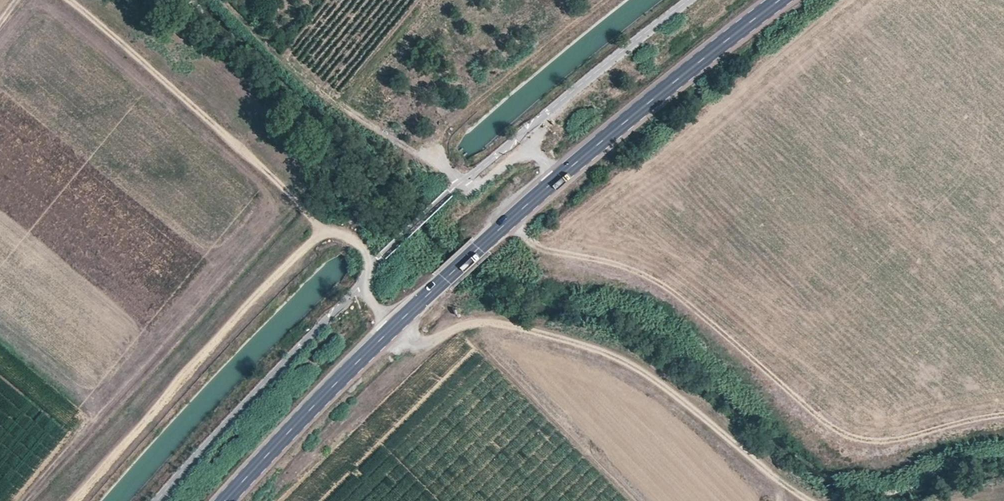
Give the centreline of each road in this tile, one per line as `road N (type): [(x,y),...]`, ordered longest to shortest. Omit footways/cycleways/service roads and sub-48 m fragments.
road 1 (secondary): [(224,500),(482,243),(783,0)]
road 2 (track): [(389,329),(368,294),(361,239),(334,230),(317,234),(78,500)]
road 3 (track): [(389,329),(405,343),(424,342),(486,323),(624,360),(807,500)]
road 4 (track): [(562,174),(526,151),(479,185),(441,155),(441,134),(570,27),(561,0)]
road 5 (track): [(334,230),(69,0)]

